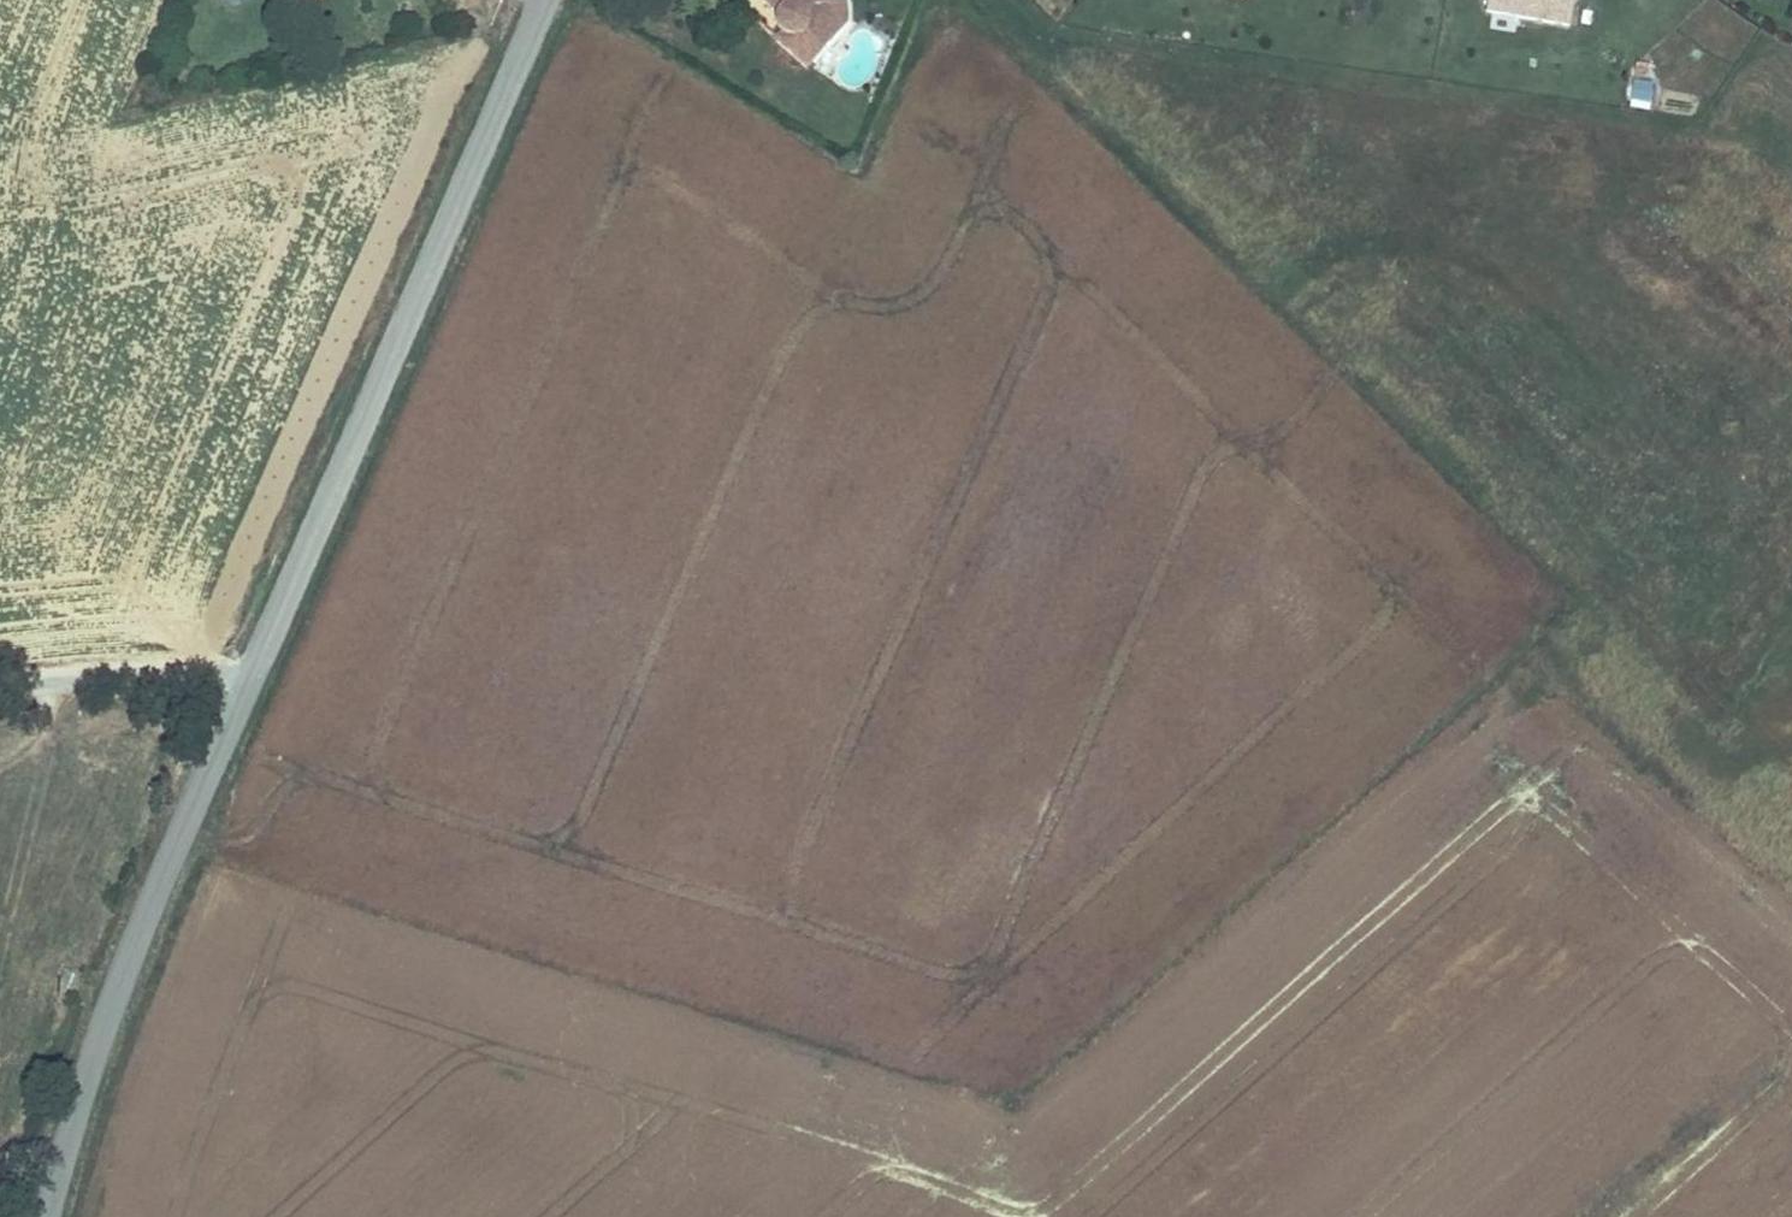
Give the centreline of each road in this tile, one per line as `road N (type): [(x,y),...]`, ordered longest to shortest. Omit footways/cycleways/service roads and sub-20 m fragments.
road 1 (tertiary): [(542,0),(123,966),(46,1216)]

